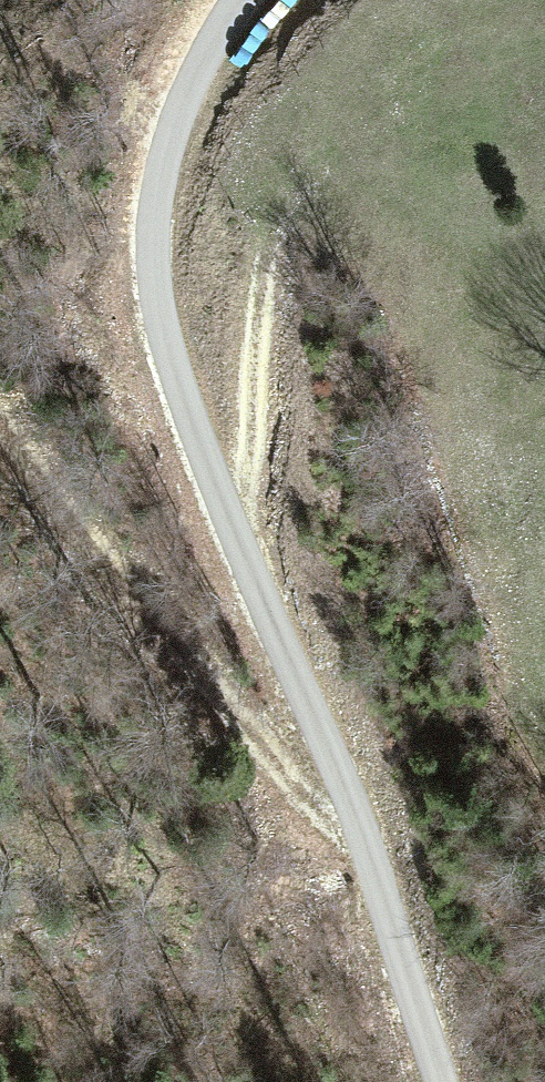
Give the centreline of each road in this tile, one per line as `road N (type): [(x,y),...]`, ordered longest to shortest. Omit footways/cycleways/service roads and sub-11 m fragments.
road 1 (unclassified): [(241,0),(172,129),(156,200),(156,293),(189,413),(363,842),(443,1081)]
road 2 (track): [(363,842),(229,731),(0,421)]
road 3 (track): [(239,545),(267,248)]

